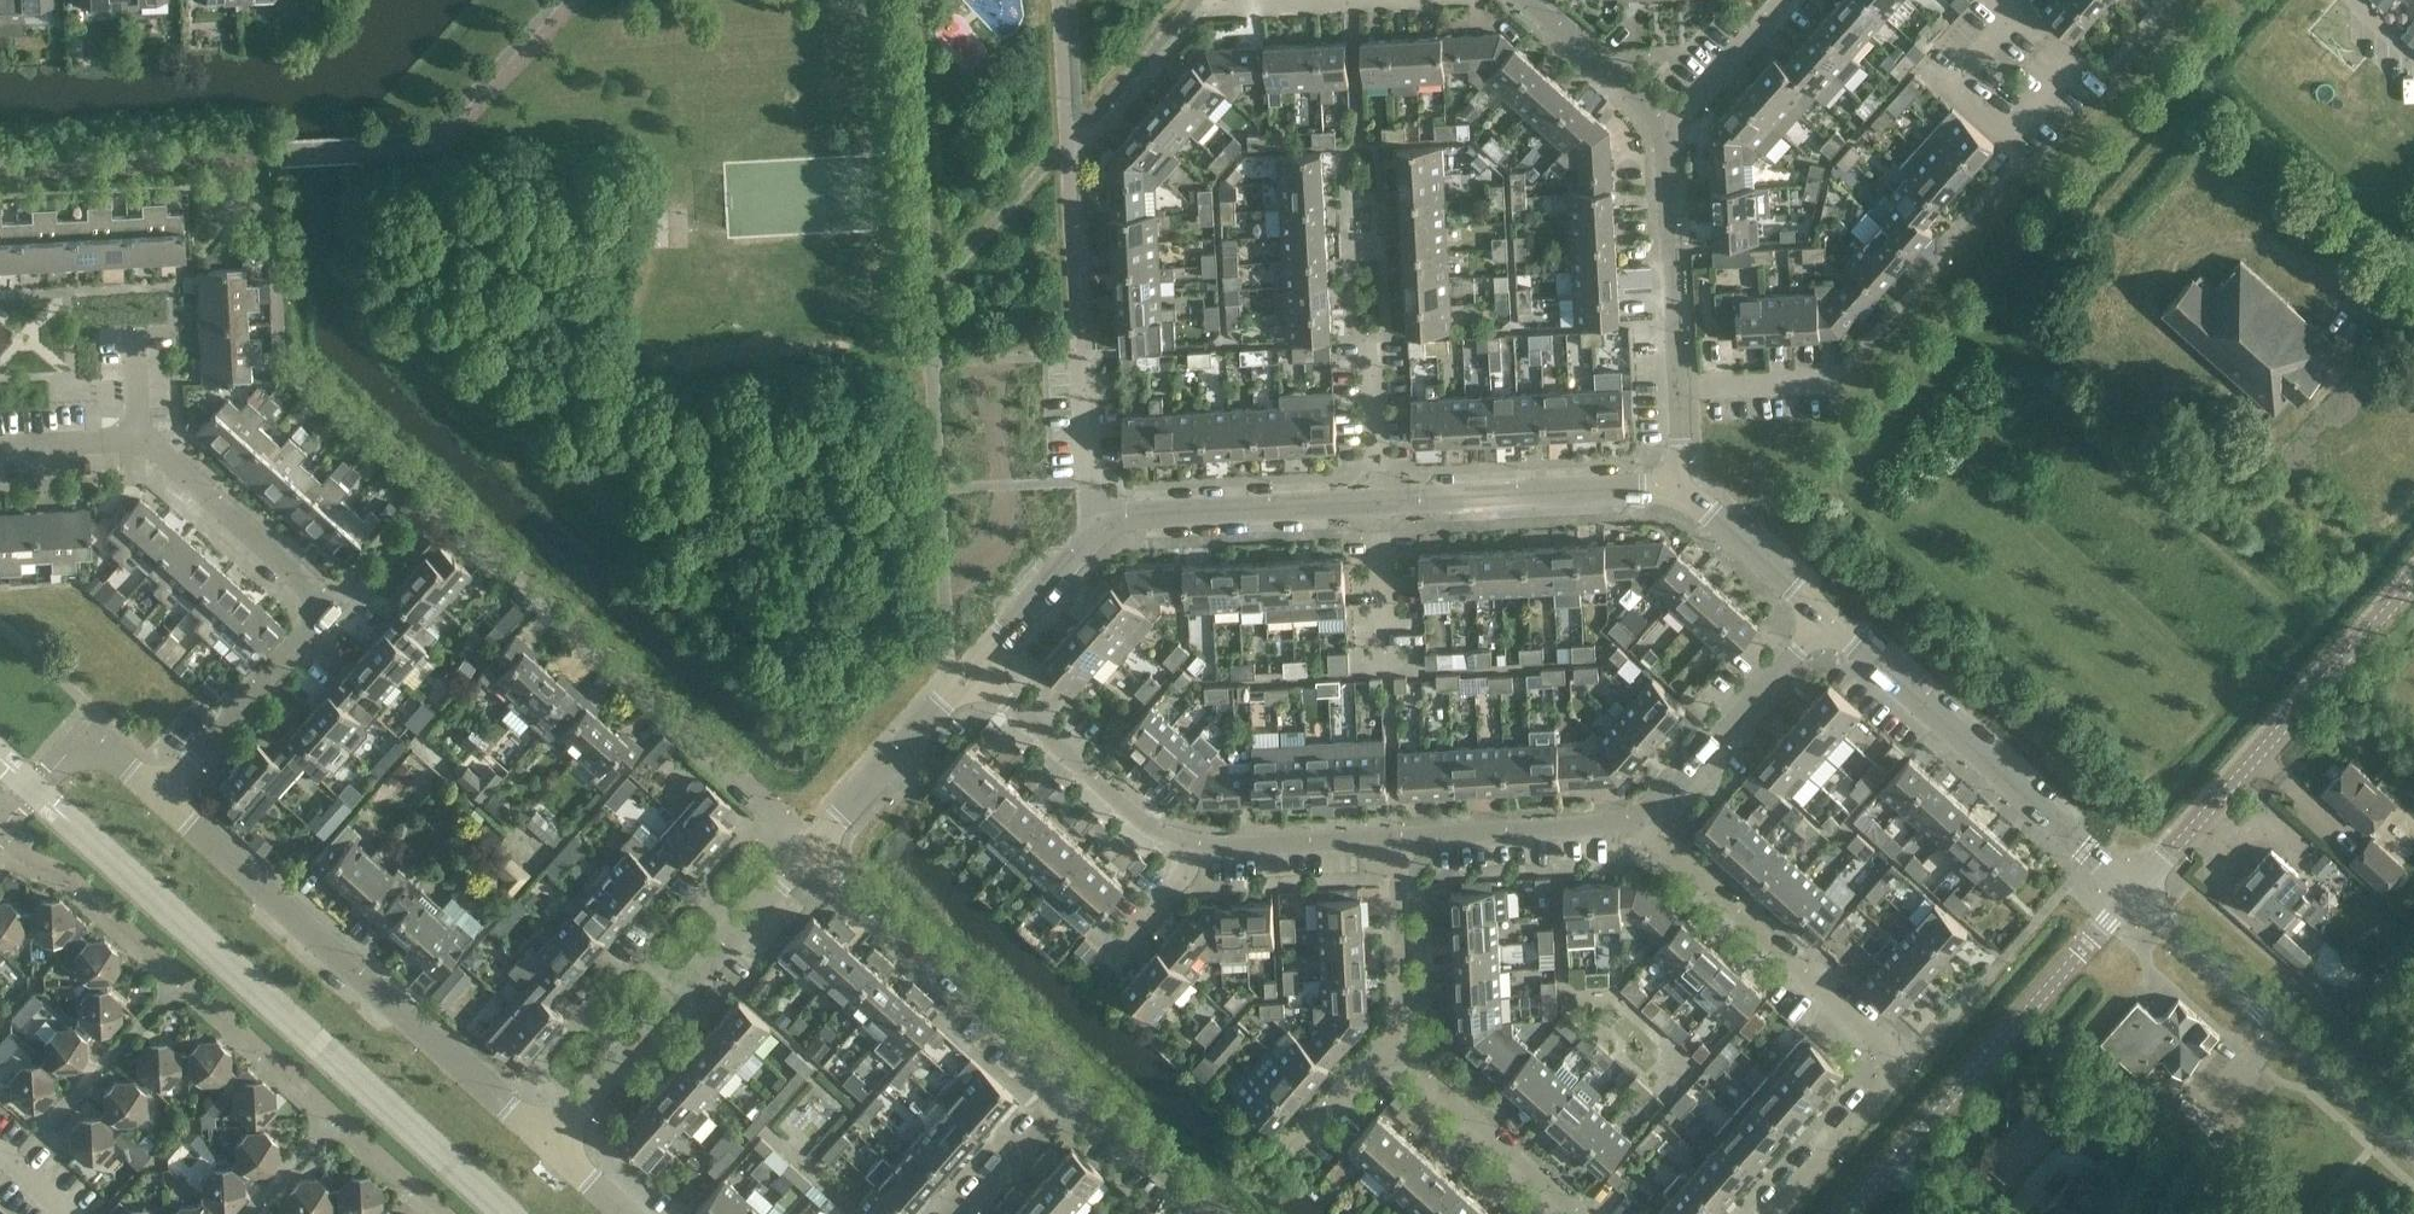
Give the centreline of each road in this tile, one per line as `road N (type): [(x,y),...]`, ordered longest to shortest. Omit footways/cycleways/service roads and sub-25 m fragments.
road 1 (residential): [(1685,492),(1123,522),(1091,538)]
road 2 (residential): [(1655,830),(1910,1058),(1765,1213)]
road 3 (residential): [(549,1152),(170,797)]
road 4 (residential): [(818,849),(440,498)]
road 5 (tertiary): [(1846,1213),(2137,890)]
road 6 (tertiary): [(2137,890),(2413,583)]
road 7 (residential): [(549,1152),(818,849)]
road 8 (residential): [(2137,890),(1839,623)]
road 9 (tertiary): [(2413,1144),(2137,890)]
road 10 (residential): [(1075,1090),(818,849)]
road 11 (residential): [(975,674),(1165,835),(1198,851)]
road 12 (residential): [(1655,830),(1839,623)]
road 13 (residential): [(1663,129),(1680,390)]
road 14 (residential): [(338,614),(145,439)]
road 15 (residential): [(1402,841),(1655,830)]
road 16 (residential): [(170,797),(338,614)]
road 17 (residential): [(1581,1213),(1402,1046)]
road 18 (residential): [(975,674),(818,849)]
road 19 (residential): [(1402,1046),(1402,841)]
road 20 (residential): [(1198,851),(1402,841)]
road 21 (residential): [(1839,623),(1685,492)]
road 22 (residential): [(1527,0),(1663,129)]
road 23 (residential): [(1091,538),(1084,356)]
road 24 (residential): [(1207,1213),(1075,1090)]
road 25 (residential): [(1091,538),(975,674)]
road 26 (residential): [(1663,129),(1785,0)]
road 27 (residential): [(170,797),(101,748),(70,748),(34,791)]
road 28 (residential): [(959,1213),(1075,1090)]
road 29 (residential): [(338,614),(440,498)]
road 30 (residential): [(1680,390),(1830,380)]
road 31 (residential): [(5,447),(145,439)]
road 32 (residential): [(1114,952),(1185,880),(1198,851)]

